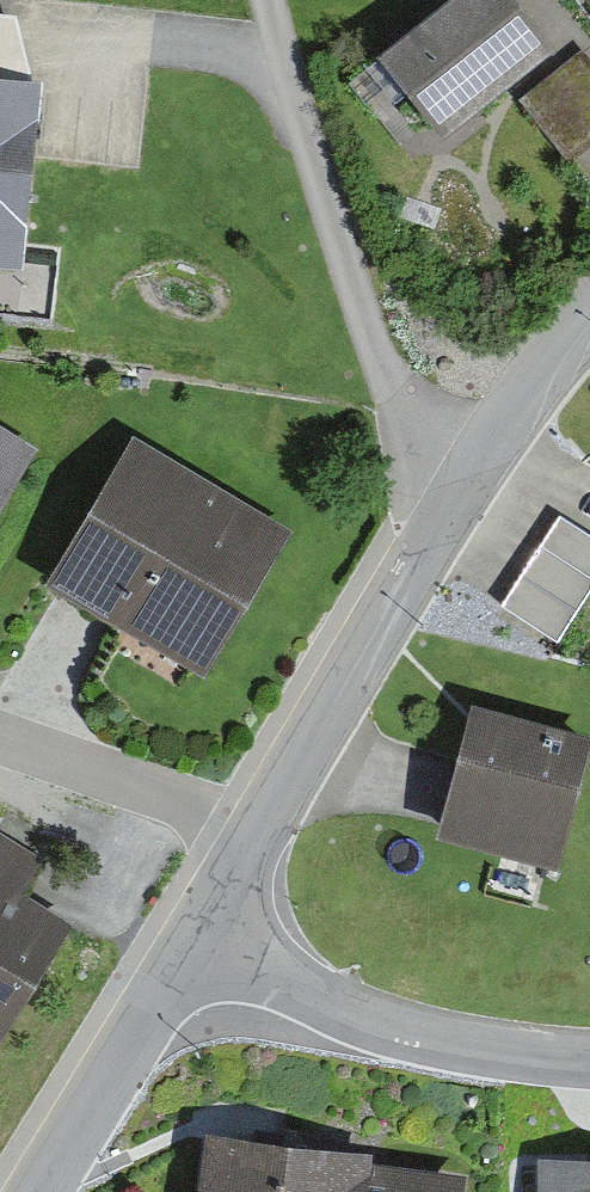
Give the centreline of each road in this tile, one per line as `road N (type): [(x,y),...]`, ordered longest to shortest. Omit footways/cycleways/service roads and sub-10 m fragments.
road 1 (residential): [(271,0),(406,425),(427,462),(462,482)]
road 2 (residential): [(253,846),(462,482)]
road 3 (residential): [(589,1064),(436,1042),(283,982),(200,938)]
road 4 (residential): [(43,1191),(200,938)]
road 5 (residential): [(0,736),(208,820),(253,846)]
road 6 (residential): [(462,482),(589,322)]

